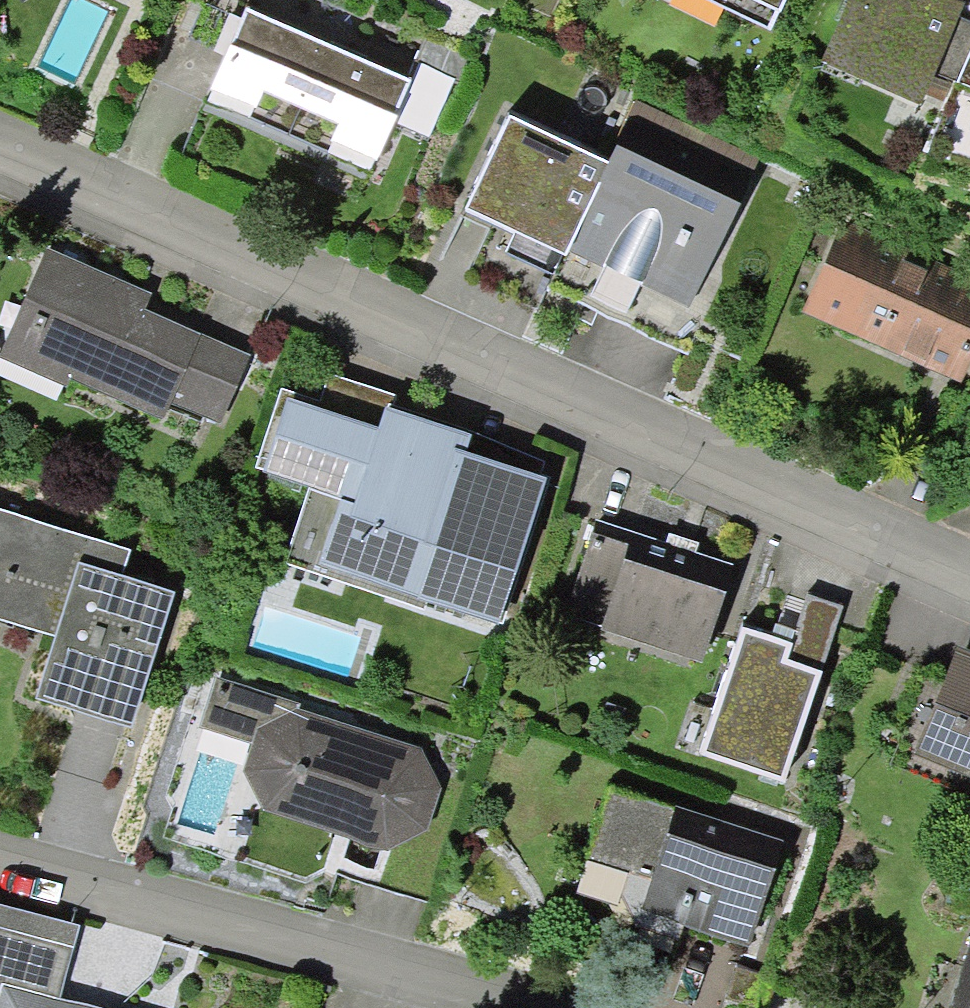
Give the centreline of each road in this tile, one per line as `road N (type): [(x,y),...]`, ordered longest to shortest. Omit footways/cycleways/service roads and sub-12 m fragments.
road 1 (residential): [(0,165),(98,195),(558,400),(969,569)]
road 2 (residential): [(0,874),(483,1007)]

